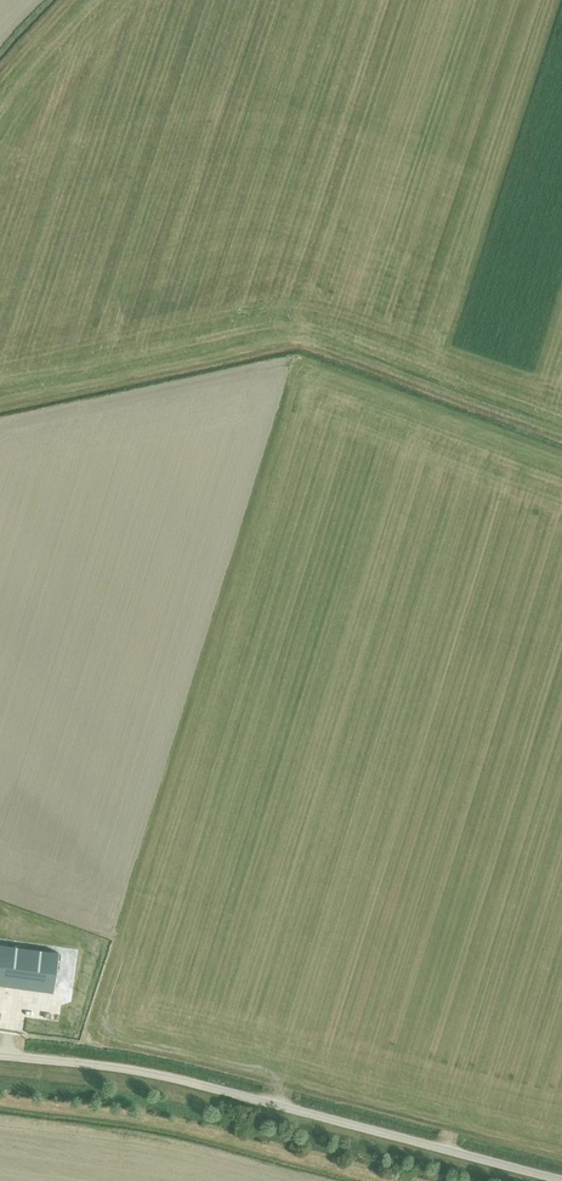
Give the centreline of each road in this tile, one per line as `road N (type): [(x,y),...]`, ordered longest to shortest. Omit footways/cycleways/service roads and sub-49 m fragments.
road 1 (unclassified): [(561,1180),(138,1071),(0,1055)]

